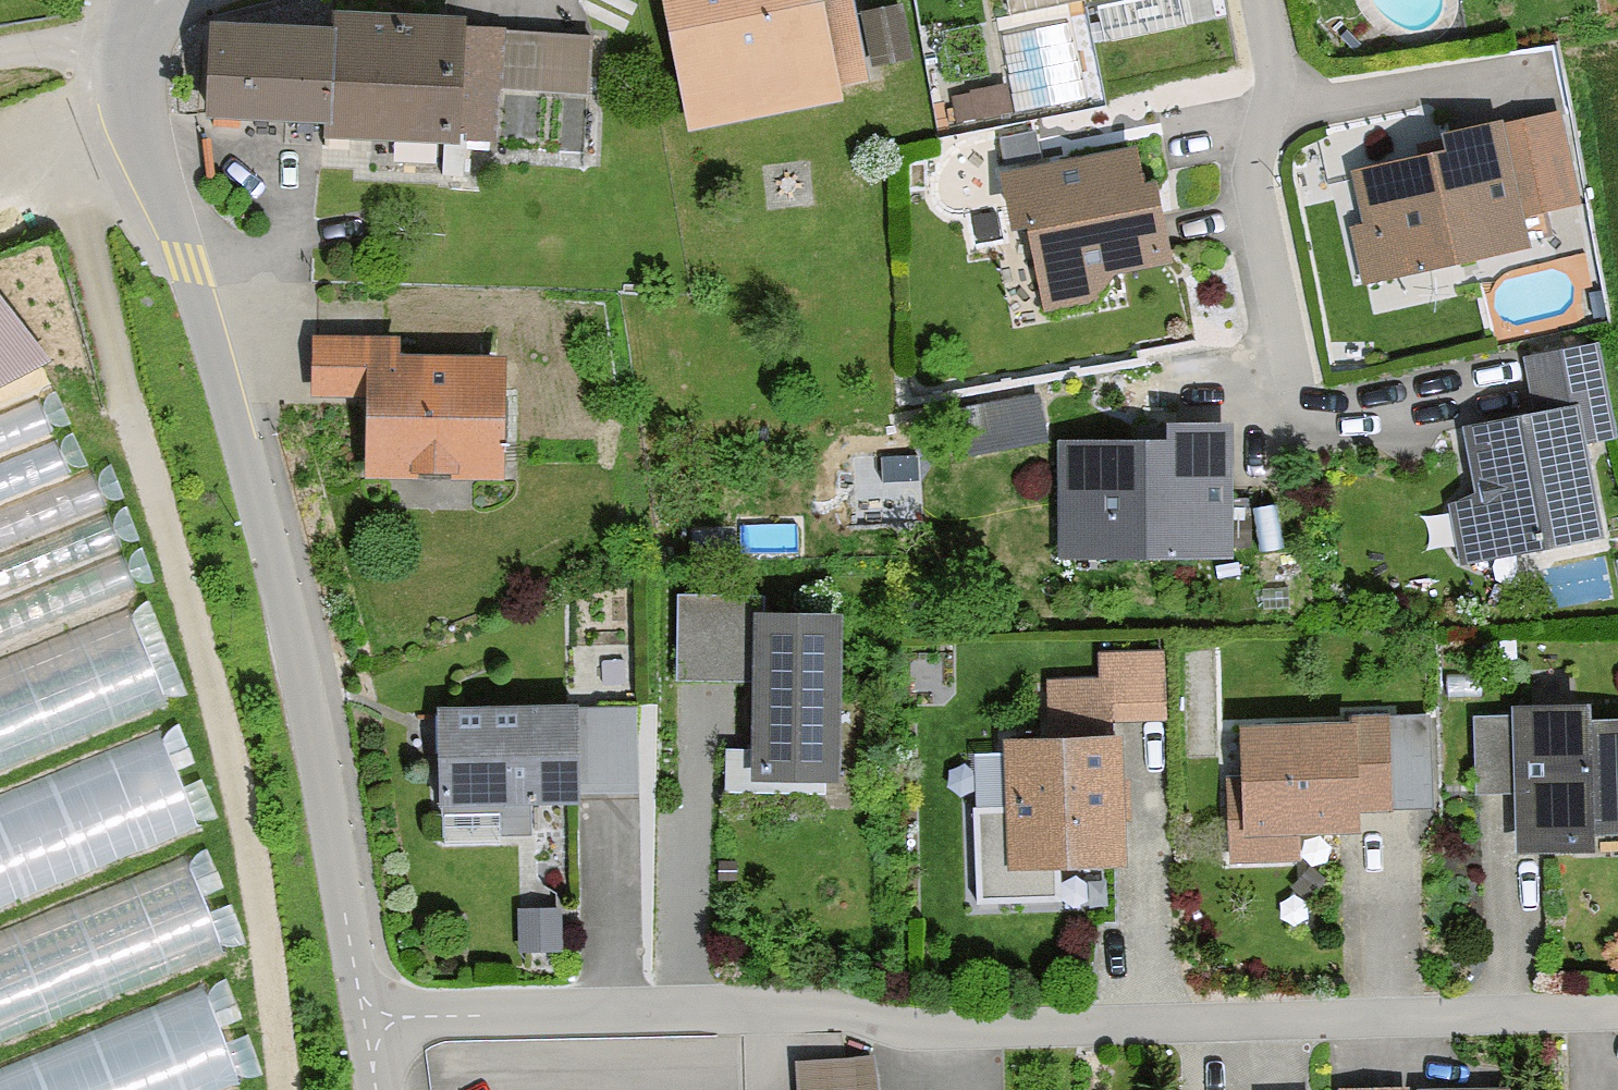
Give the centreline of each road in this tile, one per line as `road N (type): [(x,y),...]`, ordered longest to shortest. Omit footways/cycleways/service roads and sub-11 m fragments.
road 1 (residential): [(1617,1010),(955,1030),(815,1010),(623,1009),(370,1025)]
road 2 (unclassified): [(370,1025),(257,495),(134,98),(136,49),(158,0)]
road 3 (residential): [(1267,114),(1254,188),(1303,420),(1510,379)]
road 4 (residential): [(1491,74),(1267,114)]
road 5 (track): [(0,54),(136,49)]

